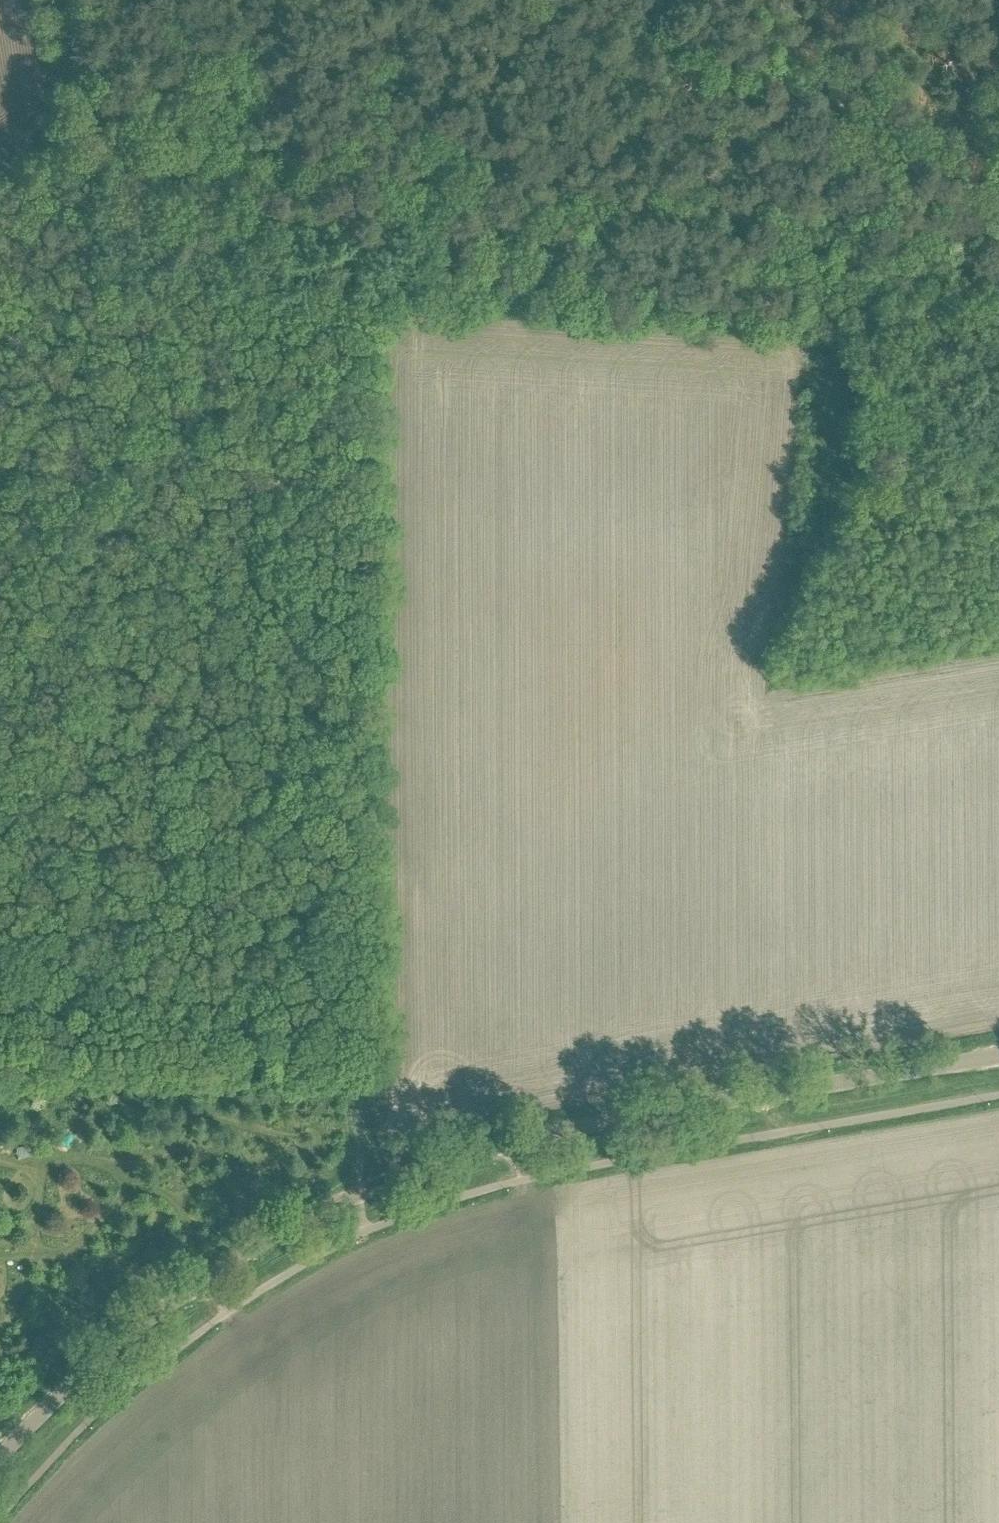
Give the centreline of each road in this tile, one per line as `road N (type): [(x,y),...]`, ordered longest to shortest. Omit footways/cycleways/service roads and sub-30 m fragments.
road 1 (tertiary): [(0,1457),(137,1328),(279,1231),(359,1191),(541,1134),(998,1055)]

